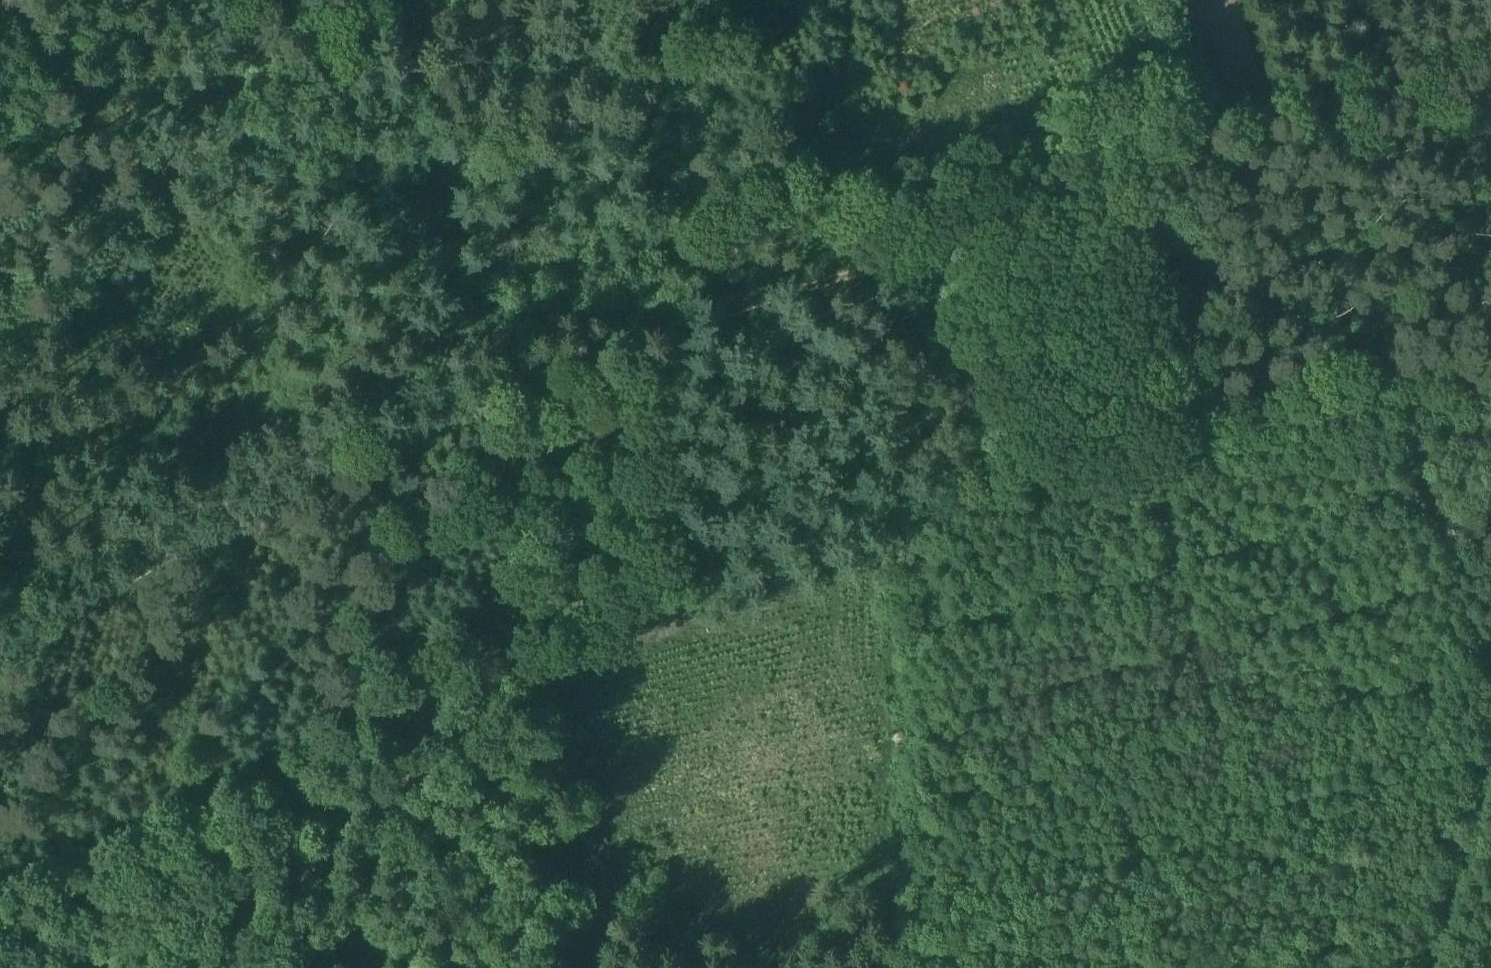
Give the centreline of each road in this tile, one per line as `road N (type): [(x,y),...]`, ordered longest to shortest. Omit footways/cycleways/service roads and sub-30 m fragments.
road 1 (track): [(0,659),(157,556),(663,316),(797,292),(1180,153),(1145,0)]

